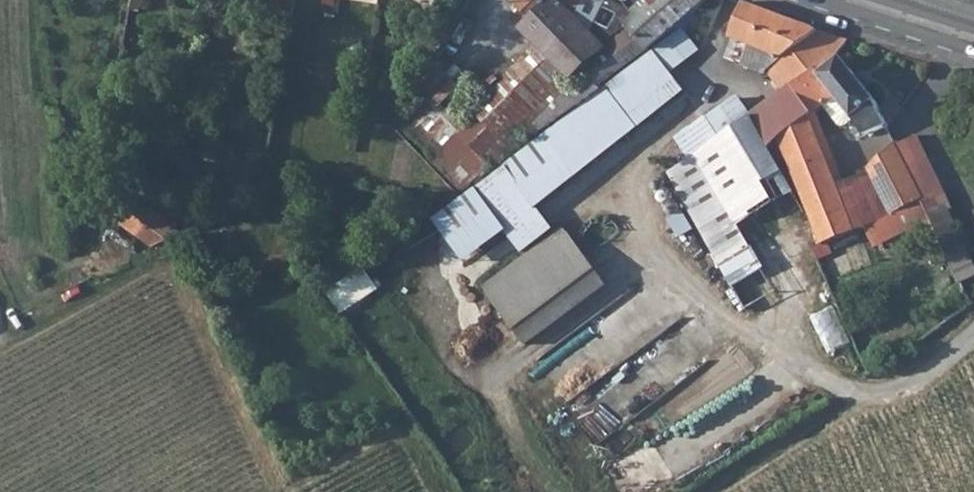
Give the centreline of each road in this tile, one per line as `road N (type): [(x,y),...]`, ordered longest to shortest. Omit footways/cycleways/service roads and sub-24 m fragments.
road 1 (secondary): [(854,0),(973,41)]

